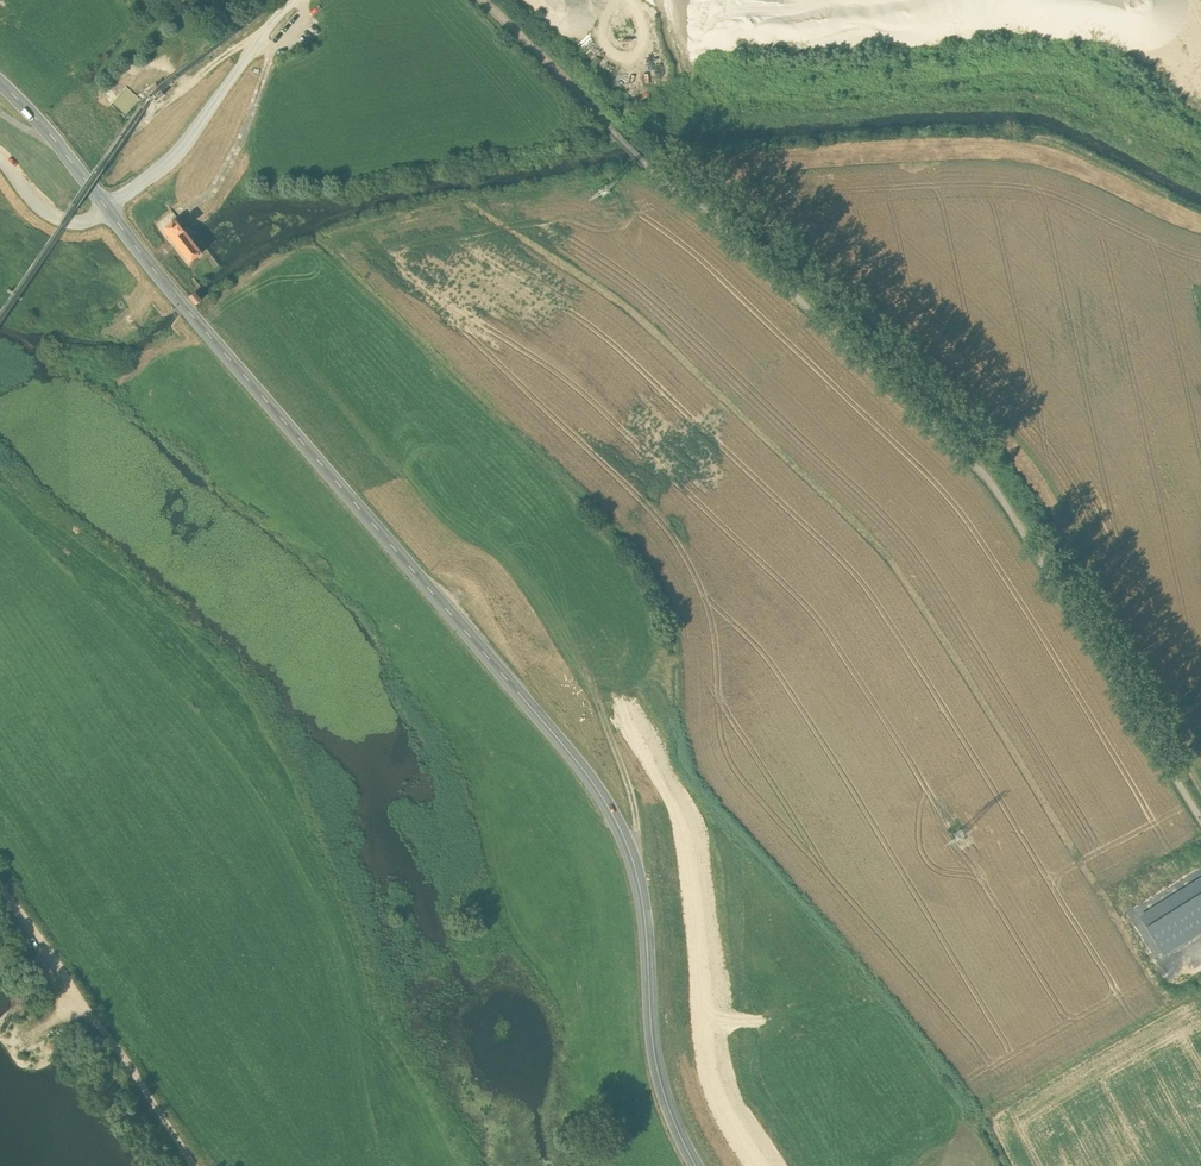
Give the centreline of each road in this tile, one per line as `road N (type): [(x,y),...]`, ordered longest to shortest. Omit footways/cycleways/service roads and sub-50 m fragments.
road 1 (tertiary): [(696,1165),(667,1106),(655,1053),(641,887),(597,787),(0,83)]
road 2 (track): [(0,160),(60,220),(97,218),(183,146),(296,0)]
road 3 (track): [(0,882),(192,1165)]

